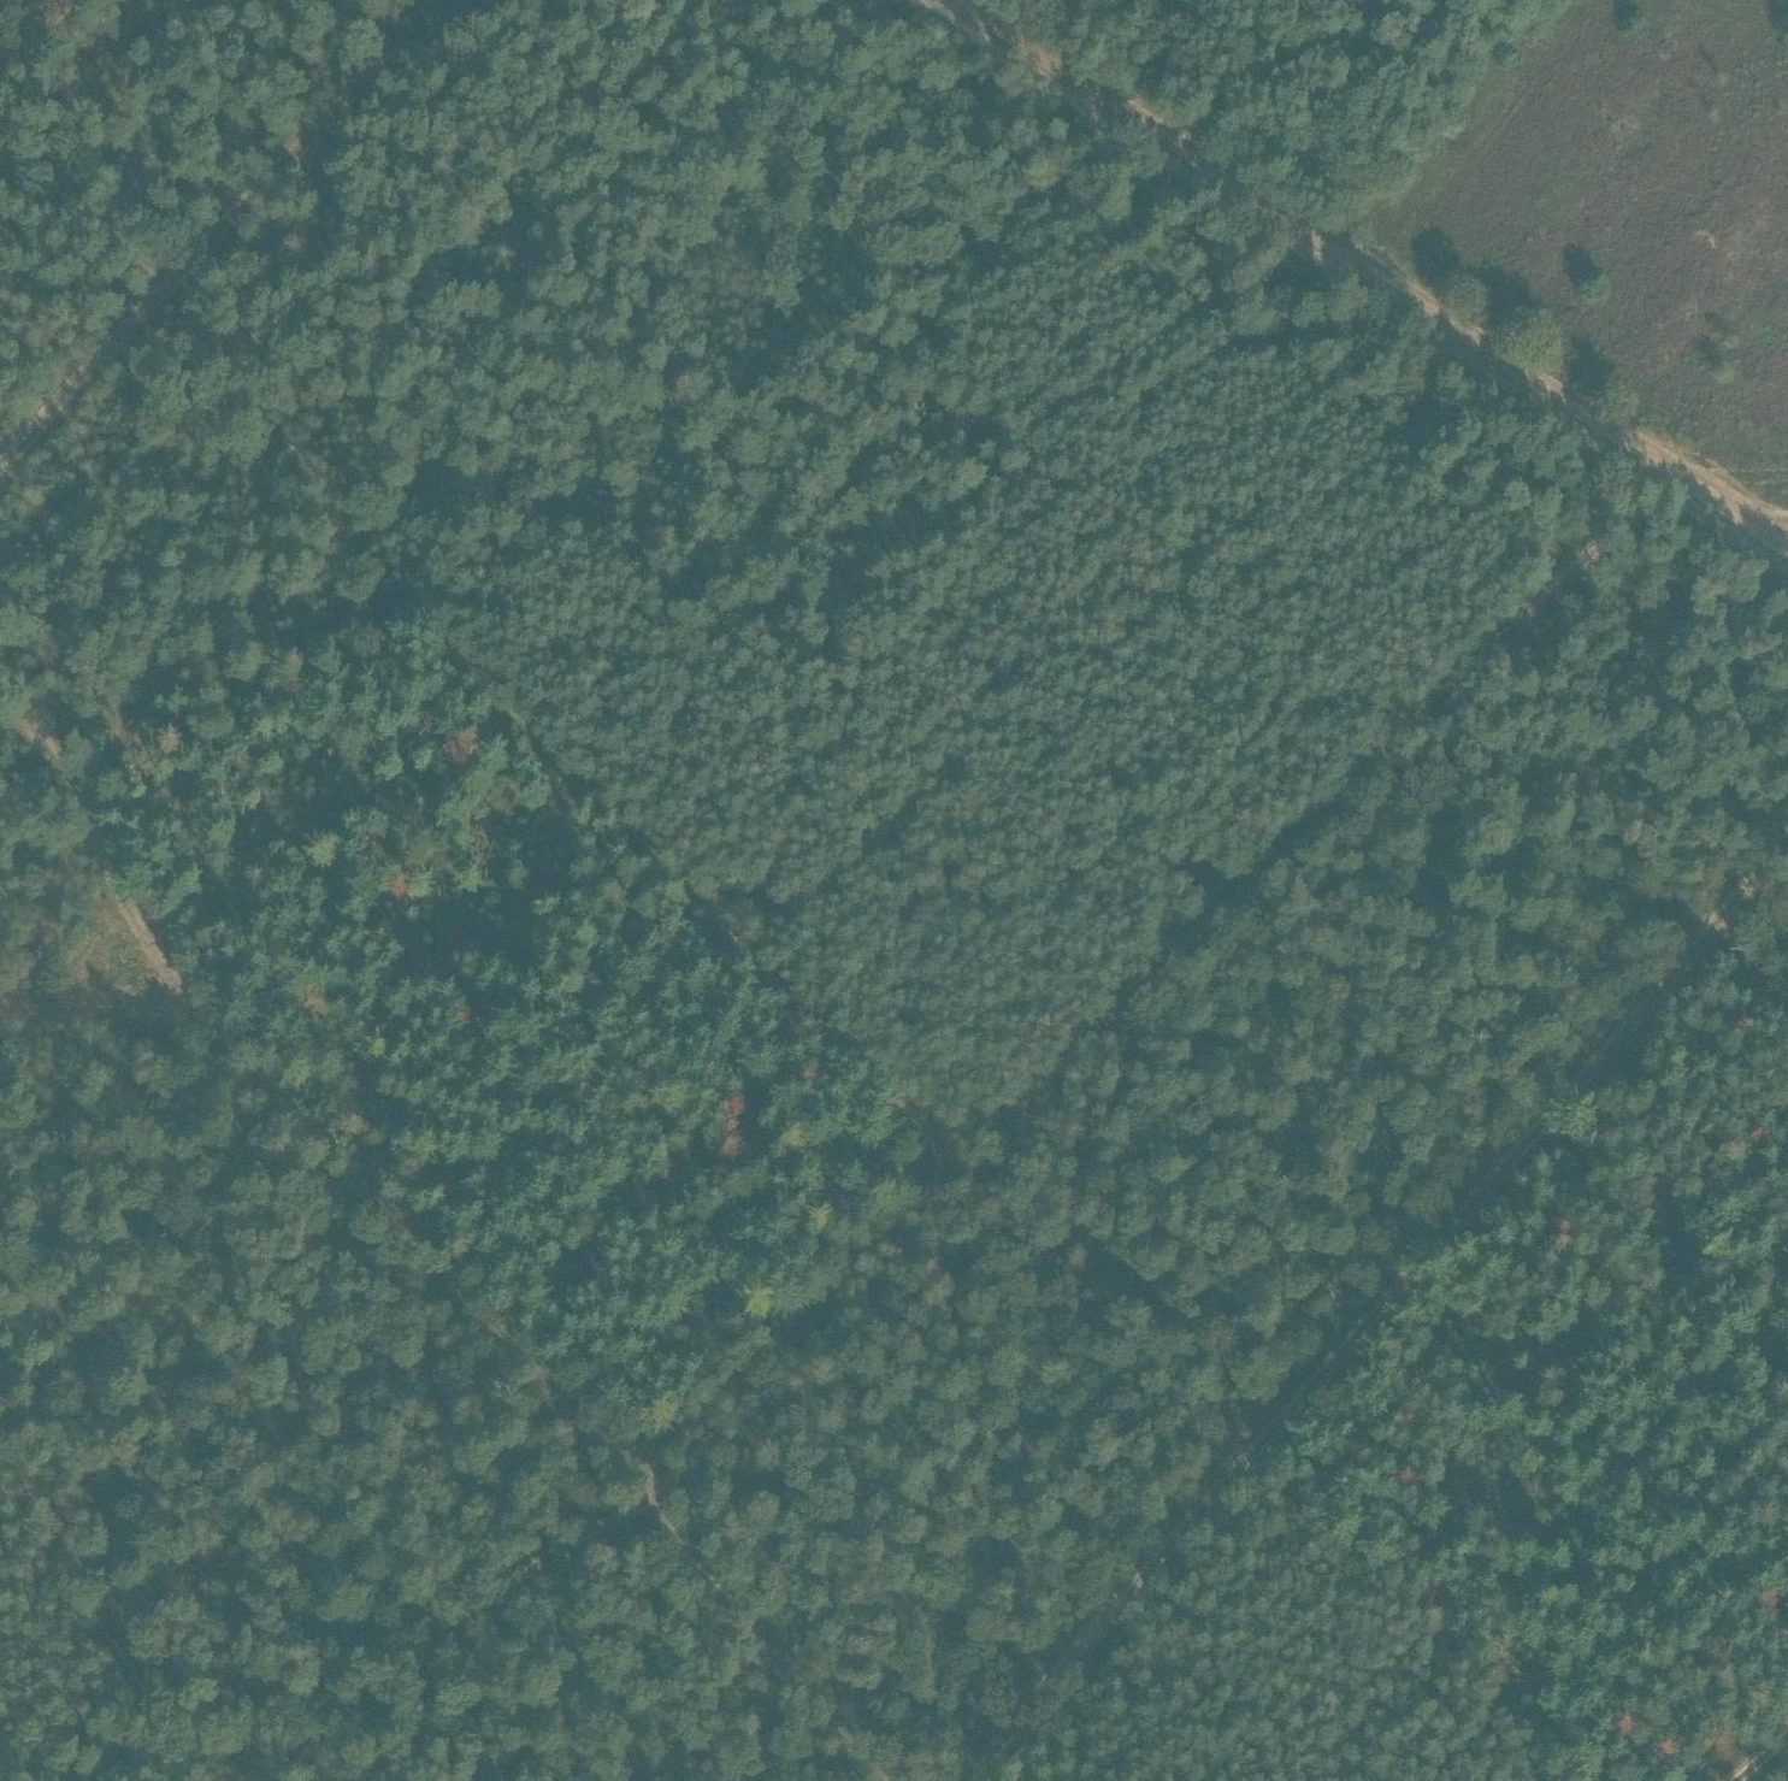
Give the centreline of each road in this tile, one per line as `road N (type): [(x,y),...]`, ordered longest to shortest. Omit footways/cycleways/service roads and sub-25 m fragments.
road 1 (track): [(258,0),(318,53),(320,91),(292,134),(291,227),(244,335),(292,431),(655,879),(887,1106),(902,1149),(882,1235),(818,1303),(684,1406),(653,1454),(671,1513),(848,1738),(835,1780)]
road 2 (track): [(1787,839),(1475,1216),(1015,1717),(968,1780)]
road 3 (track): [(882,1235),(1680,506)]
road 4 (track): [(0,700),(53,761),(112,905),(614,1482),(653,1454)]
road 5 (track): [(0,467),(292,134),(426,0)]
road 6 (track): [(0,95),(88,0)]

